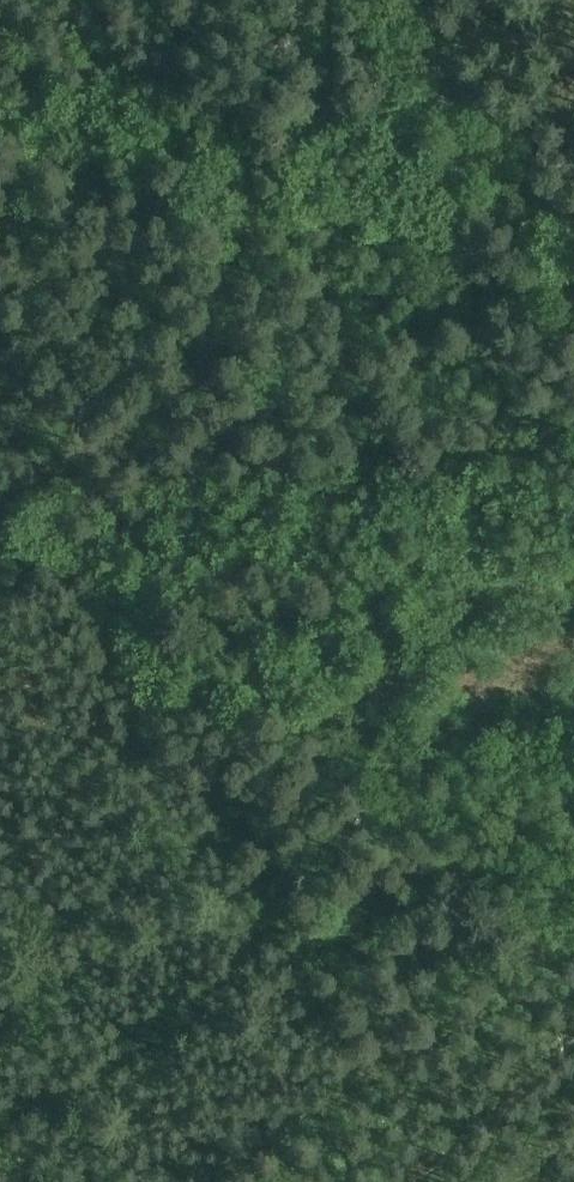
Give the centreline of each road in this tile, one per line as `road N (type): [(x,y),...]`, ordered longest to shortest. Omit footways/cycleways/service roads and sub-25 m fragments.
road 1 (track): [(218,1181),(573,934)]
road 2 (unclassified): [(573,312),(379,0)]

